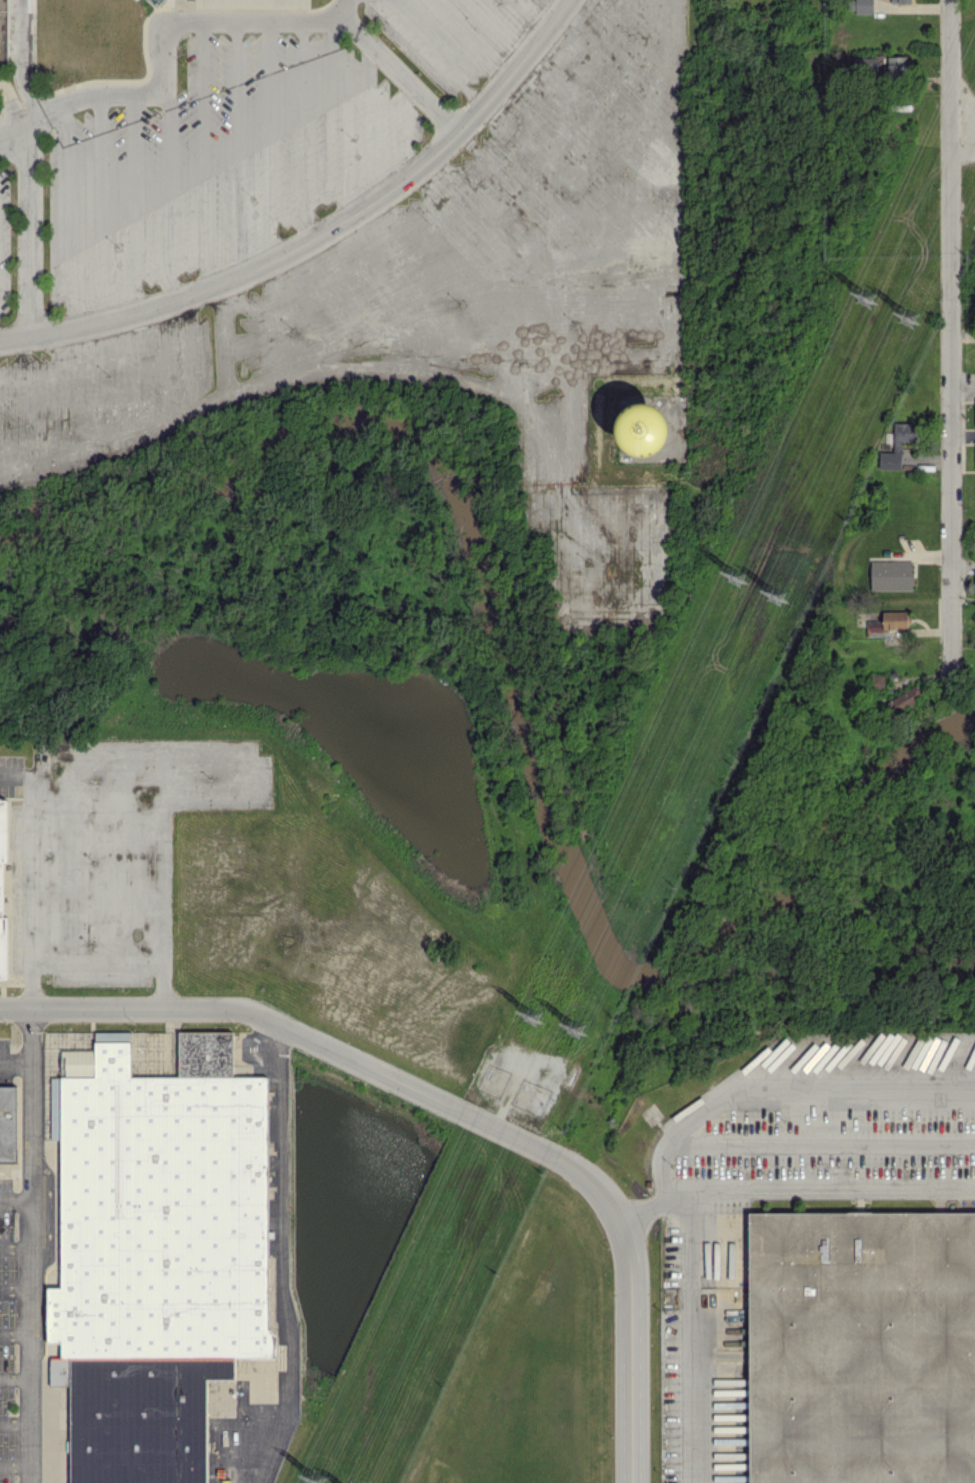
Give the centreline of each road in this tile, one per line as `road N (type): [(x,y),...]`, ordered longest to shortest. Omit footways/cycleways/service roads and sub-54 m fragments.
road 1 (residential): [(0,1010),(237,1010),(578,1168),(606,1193),(630,1249),(634,1482)]
road 2 (residential): [(950,0),(952,683)]
road 3 (residential): [(32,1010),(31,1482)]

